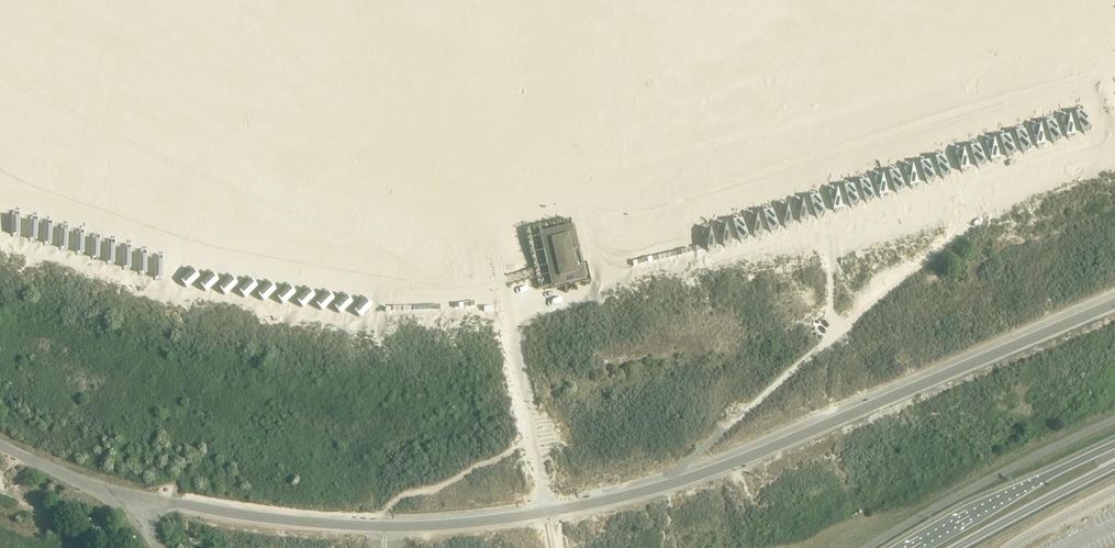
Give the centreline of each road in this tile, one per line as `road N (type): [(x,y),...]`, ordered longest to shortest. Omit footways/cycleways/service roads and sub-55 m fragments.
road 1 (unclassified): [(139,499),(385,528),(482,523),(625,499),(1114,304)]
road 2 (primary): [(1114,446),(912,547)]
road 3 (primary): [(955,547),(1114,466)]
road 4 (unclassified): [(0,447),(139,499)]

